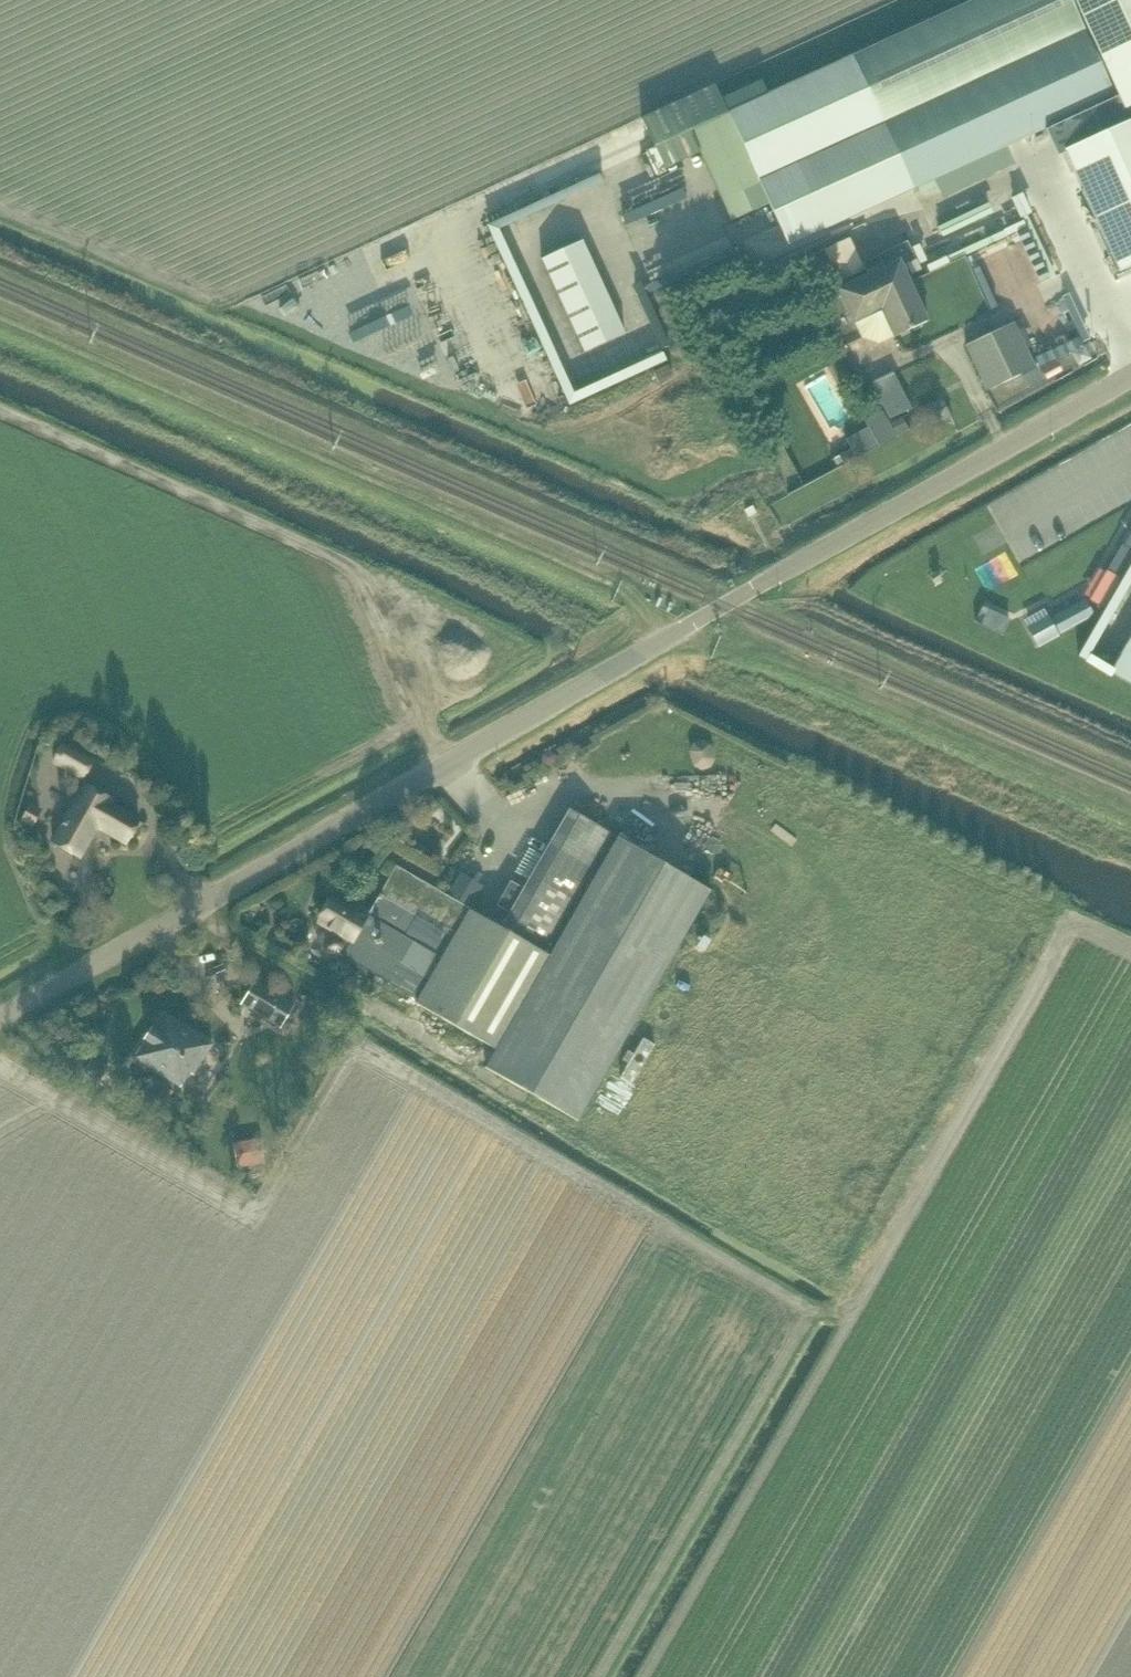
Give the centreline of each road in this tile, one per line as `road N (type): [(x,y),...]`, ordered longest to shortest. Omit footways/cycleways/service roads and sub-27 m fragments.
road 1 (unclassified): [(0,1014),(1130,378)]
road 2 (track): [(0,314),(619,588),(641,605),(664,641)]

